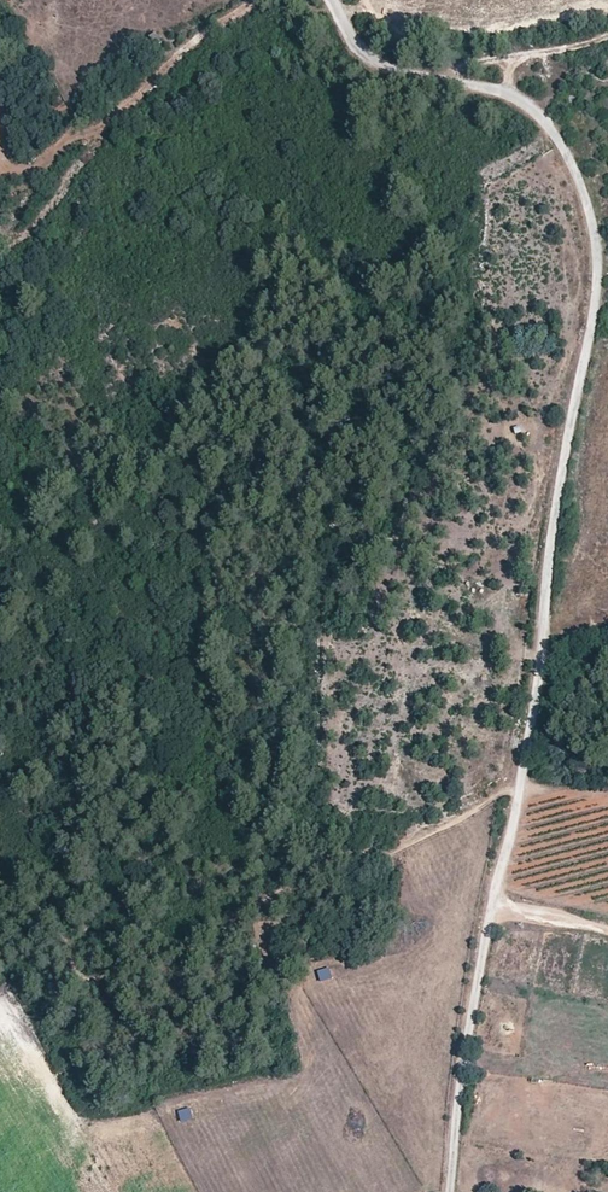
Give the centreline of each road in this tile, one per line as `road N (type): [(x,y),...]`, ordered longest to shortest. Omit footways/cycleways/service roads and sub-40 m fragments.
road 1 (unclassified): [(330,0),(363,51),(381,64),(503,92),(546,122),(577,174),(596,263),(549,555),(533,723),(469,1020),(449,1191)]

